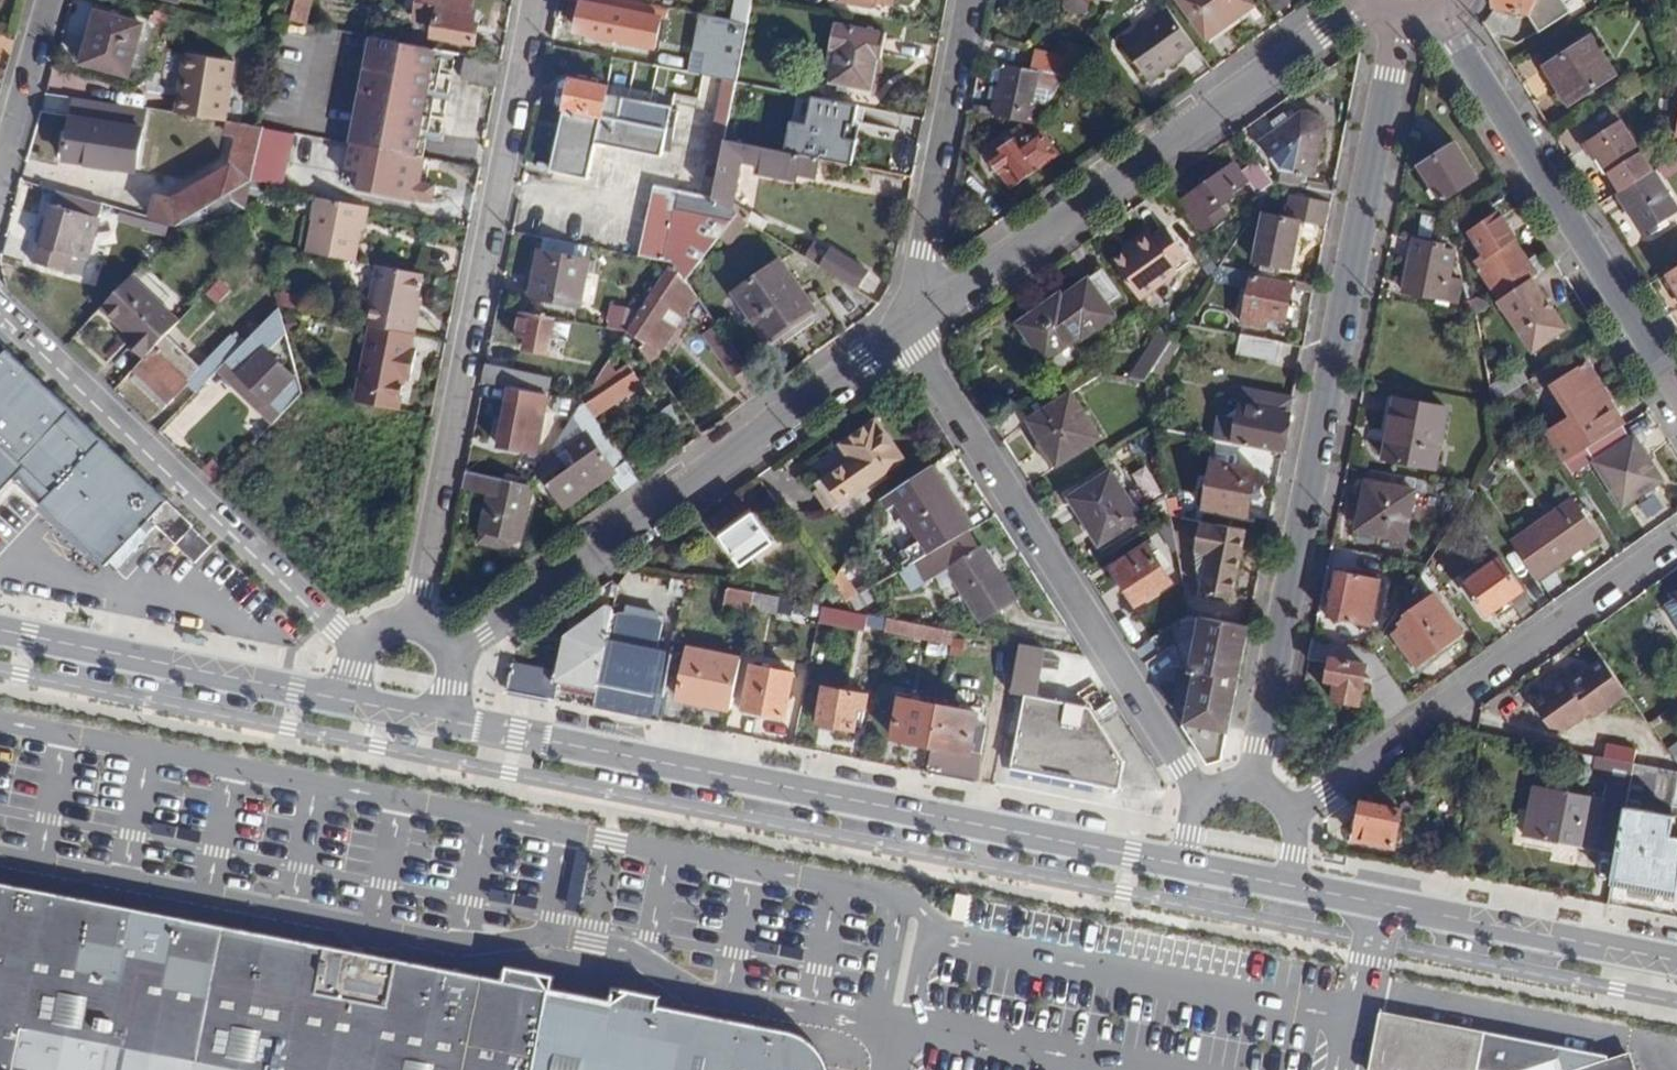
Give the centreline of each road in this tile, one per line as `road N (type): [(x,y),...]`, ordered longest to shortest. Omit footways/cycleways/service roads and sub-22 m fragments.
road 1 (residential): [(1250,782),(1408,18)]
road 2 (tertiary): [(448,722),(1176,863)]
road 3 (residential): [(406,632),(536,0)]
road 4 (residential): [(910,323),(440,658)]
road 5 (residential): [(1372,0),(910,323)]
road 6 (residential): [(1201,795),(910,323)]
road 7 (residential): [(0,310),(354,655)]
road 8 (residential): [(1287,810),(1327,792),(1676,548)]
road 9 (residential): [(1676,388),(1447,9)]
road 10 (tertiary): [(1288,884),(1676,961)]
road 11 (tertiary): [(0,630),(342,701)]
road 12 (residential): [(910,323),(973,0)]
road 13 (residential): [(46,0),(0,163)]

